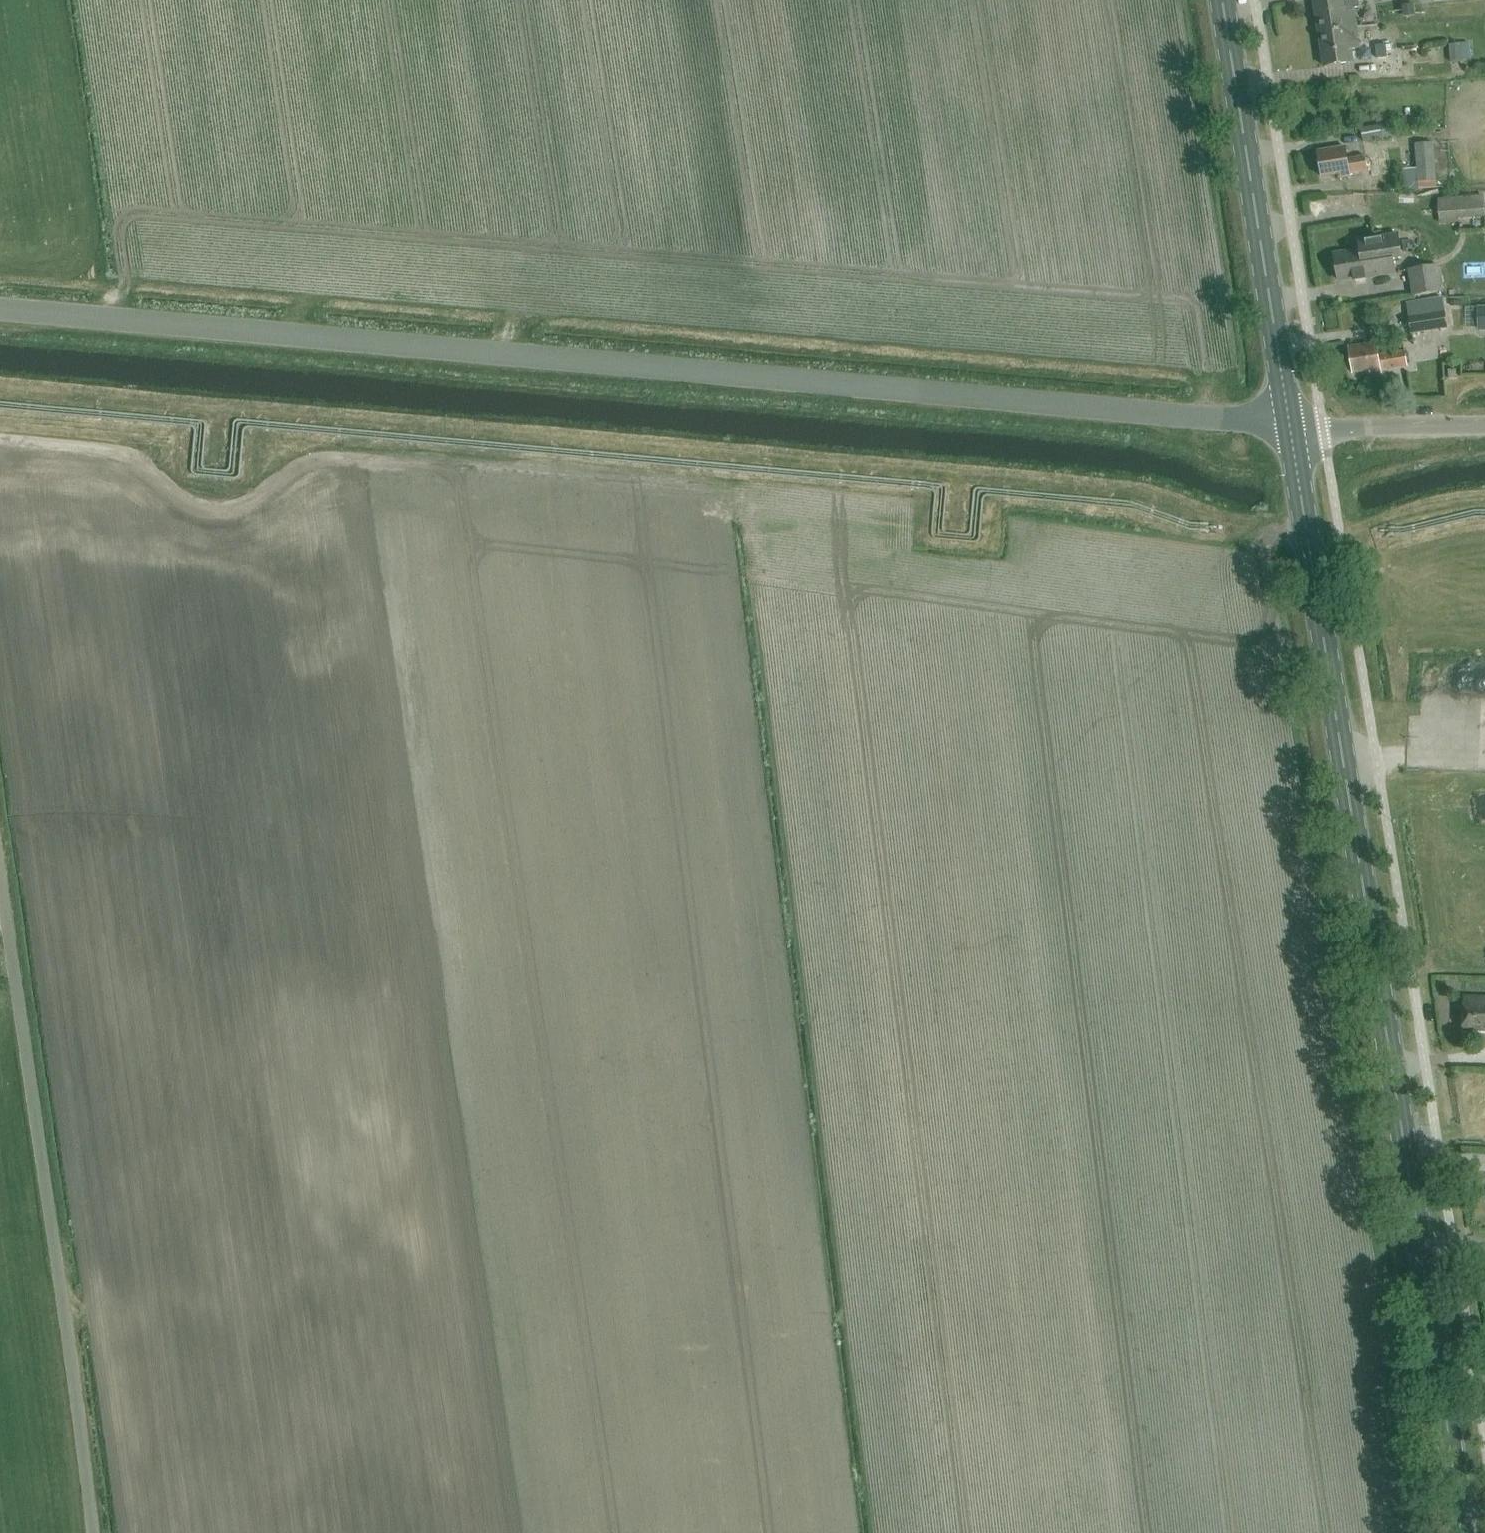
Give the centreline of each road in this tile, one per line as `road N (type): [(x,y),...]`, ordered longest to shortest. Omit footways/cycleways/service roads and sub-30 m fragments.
road 1 (tertiary): [(1291,427),(0,310)]
road 2 (secondary): [(1460,1532),(1291,427)]
road 3 (secondary): [(1291,427),(1223,0)]
road 4 (track): [(379,461),(308,461),(251,502),(216,510),(187,502),(130,455),(0,441)]
road 5 (unclassified): [(1484,424),(1291,427)]

